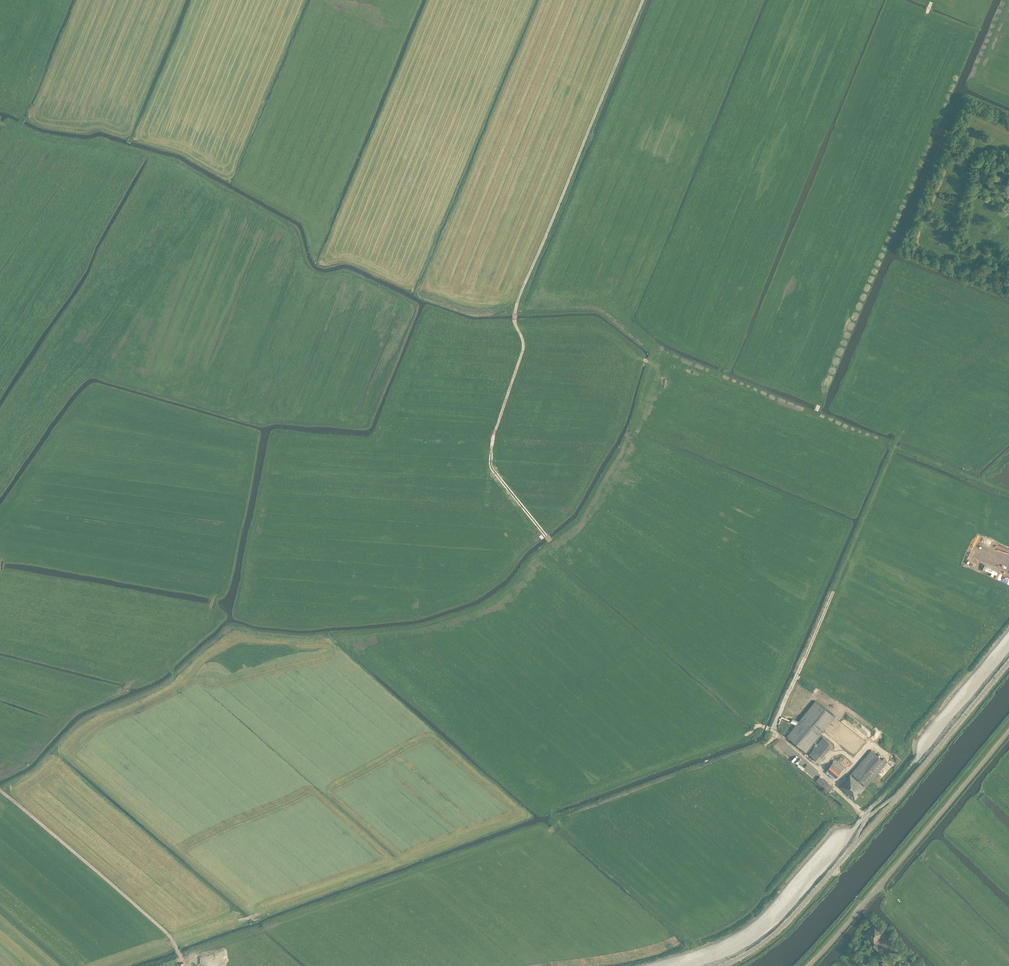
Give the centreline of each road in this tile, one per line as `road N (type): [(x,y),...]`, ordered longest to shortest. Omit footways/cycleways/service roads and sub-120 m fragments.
road 1 (track): [(654,354),(632,428),(582,516),(506,593),(474,613),(416,630),(306,638),(238,631),(171,687),(83,722),(35,771),(0,791)]
road 2 (unclassified): [(724,965),(783,928),(1008,664)]
road 3 (track): [(644,0),(514,315)]
road 4 (track): [(773,730),(897,442)]
road 5 (tertiary): [(810,965),(1008,732)]
road 6 (track): [(189,965),(160,924),(0,790)]
road 7 (track): [(487,503),(493,436),(524,347),(514,315)]
road 8 (track): [(570,801),(745,736)]
road 9 (track): [(890,445),(1008,493)]

